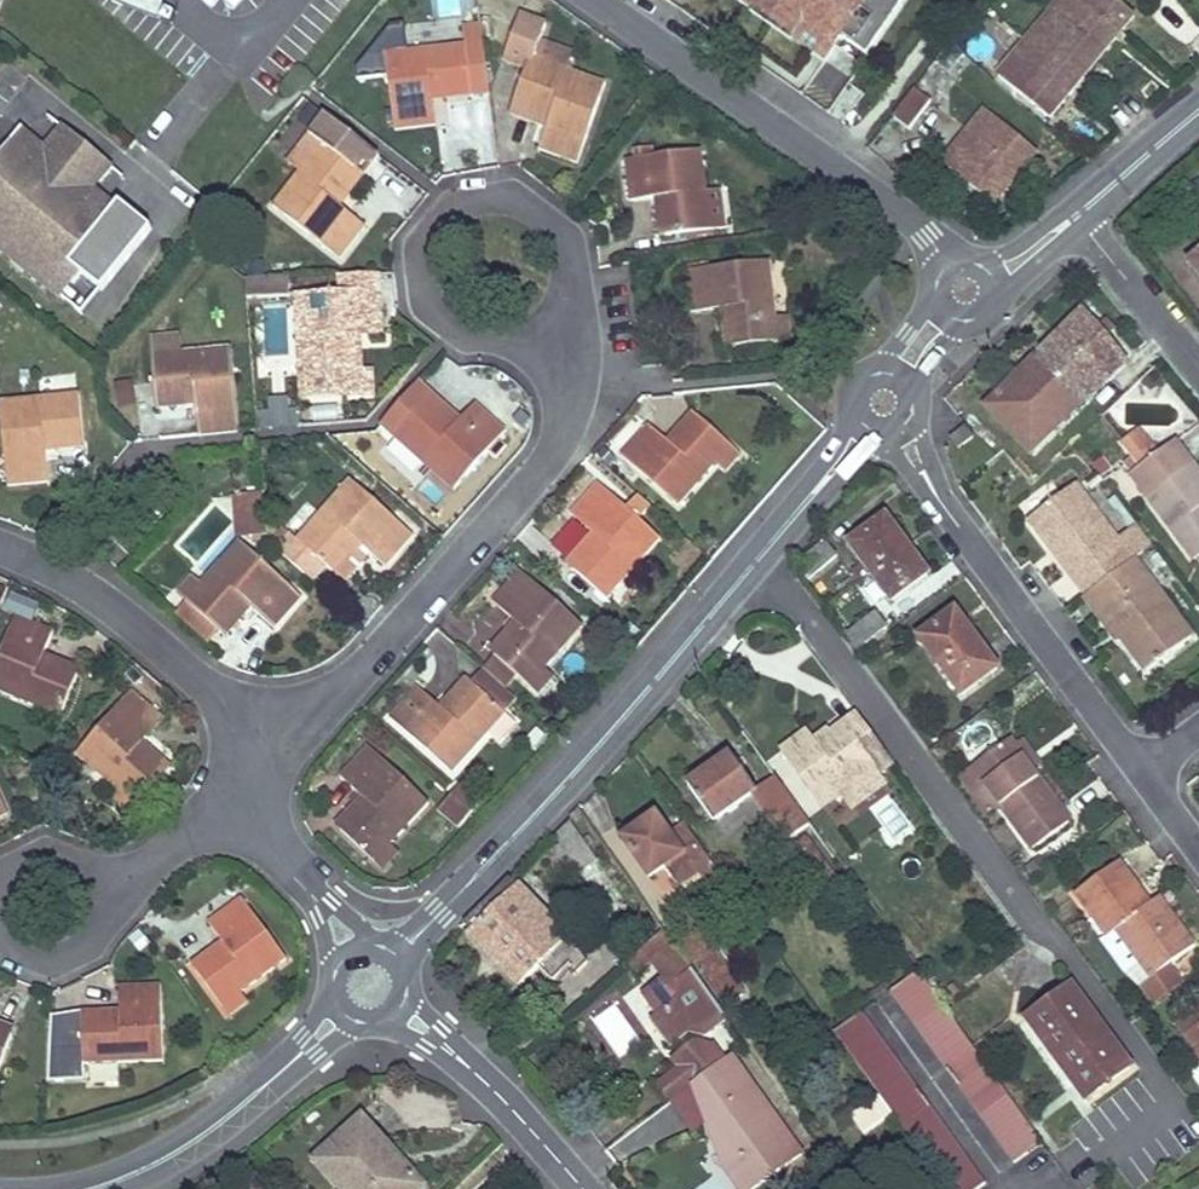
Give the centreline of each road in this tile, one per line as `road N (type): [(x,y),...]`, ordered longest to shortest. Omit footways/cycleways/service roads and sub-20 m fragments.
road 1 (tertiary): [(373,986),(589,755),(853,447),(883,401)]
road 2 (residential): [(280,766),(560,440),(575,398),(561,313)]
road 3 (residential): [(966,291),(925,235),(605,0)]
road 4 (residential): [(883,401),(938,496),(1141,774)]
road 5 (residential): [(0,541),(104,596),(201,675),(280,766)]
road 6 (tertiary): [(85,1188),(176,1152),(220,1122),(373,986)]
road 7 (residential): [(511,183),(483,183),(432,217),(420,273),(431,304),(448,323),(483,340),(520,339),(561,313)]
road 8 (tertiary): [(579,1188),(527,1128),(373,986)]
road 9 (residential): [(103,893),(89,867),(46,855),(20,870),(9,898),(28,939),(58,948),(87,937),(103,909)]
road 10 (residential): [(373,986),(324,907),(241,819)]
road 11 (residential): [(1077,218),(1198,370)]
road 12 (residential): [(561,313),(574,289),(579,253),(571,226),(557,206),(511,183)]
road 13 (tertiary): [(1077,218),(1198,114)]
road 14 (residential): [(103,893),(241,819)]
road 15 (tertiary): [(883,401),(966,291)]
road 16 (tertiary): [(966,291),(1077,218)]

